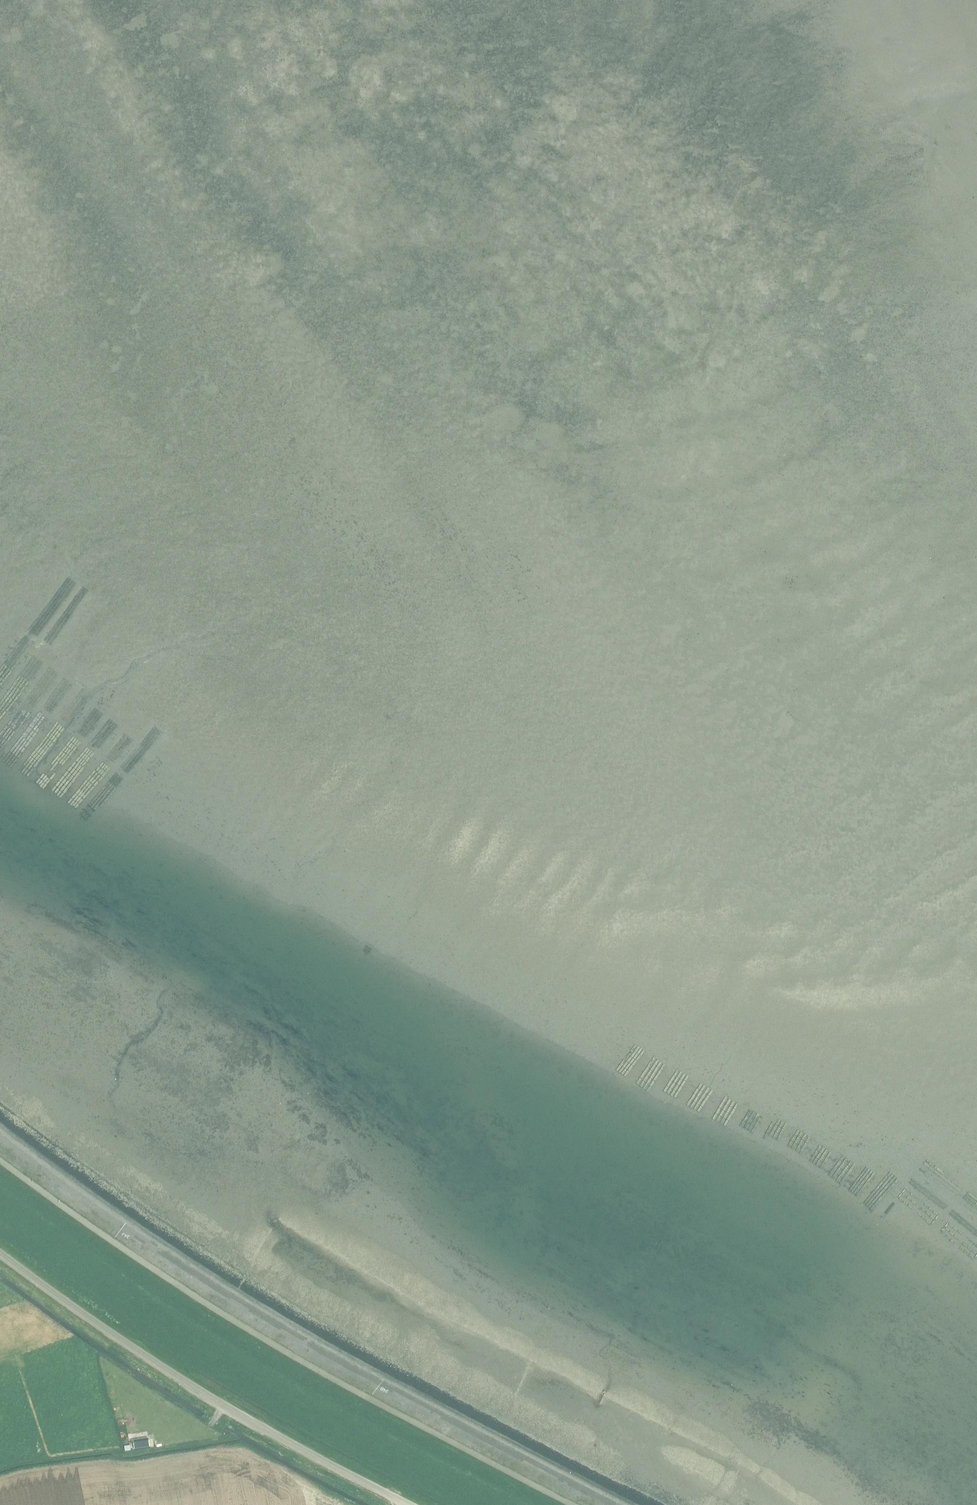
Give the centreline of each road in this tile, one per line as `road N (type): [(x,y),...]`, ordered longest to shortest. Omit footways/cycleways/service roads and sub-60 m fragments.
road 1 (unclassified): [(415,1504),(216,1396),(0,1247)]

